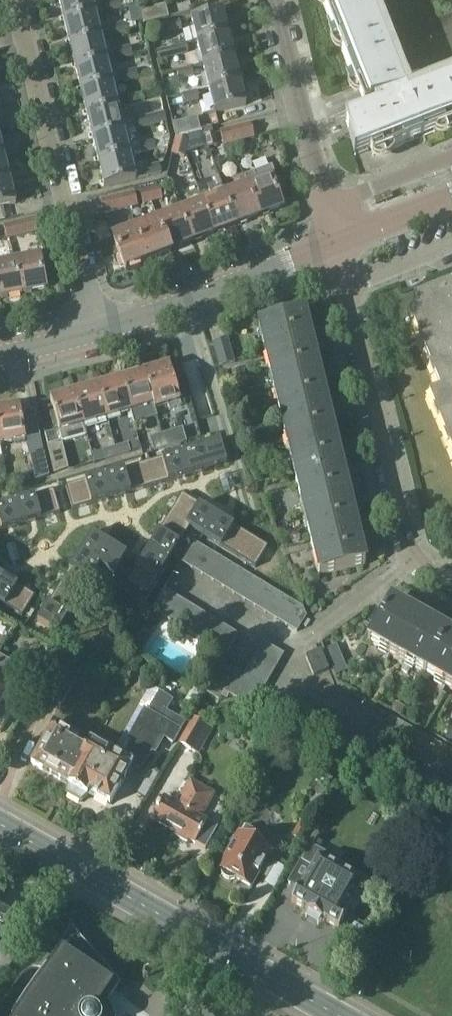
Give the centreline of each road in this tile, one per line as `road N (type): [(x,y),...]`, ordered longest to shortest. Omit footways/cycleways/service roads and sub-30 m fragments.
road 1 (secondary): [(0,826),(336,1015)]
road 2 (residential): [(451,583),(417,563),(406,540),(332,246)]
road 3 (residential): [(100,331),(19,0)]
road 4 (residential): [(332,246),(275,0)]
road 5 (tertiary): [(100,331),(332,246)]
road 6 (tertiary): [(332,246),(451,197)]

